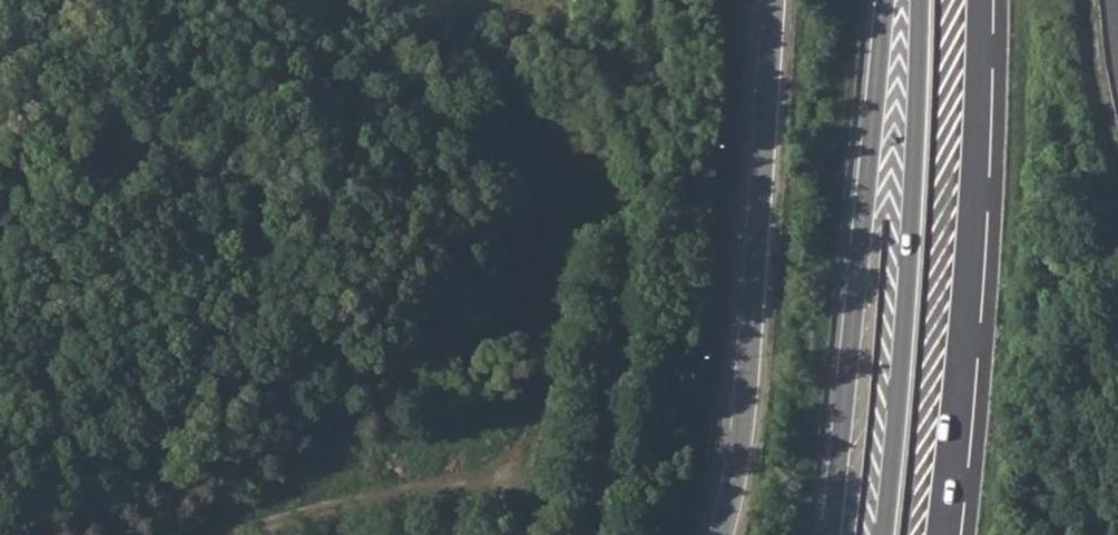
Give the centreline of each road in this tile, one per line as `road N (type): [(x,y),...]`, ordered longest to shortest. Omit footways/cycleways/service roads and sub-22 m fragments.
road 1 (motorway): [(770,0),(743,419),(718,534)]
road 2 (motorway): [(884,0),(831,534)]
road 3 (motorway): [(939,534),(967,271),(979,0)]
road 4 (motorway): [(922,0),(886,534)]

